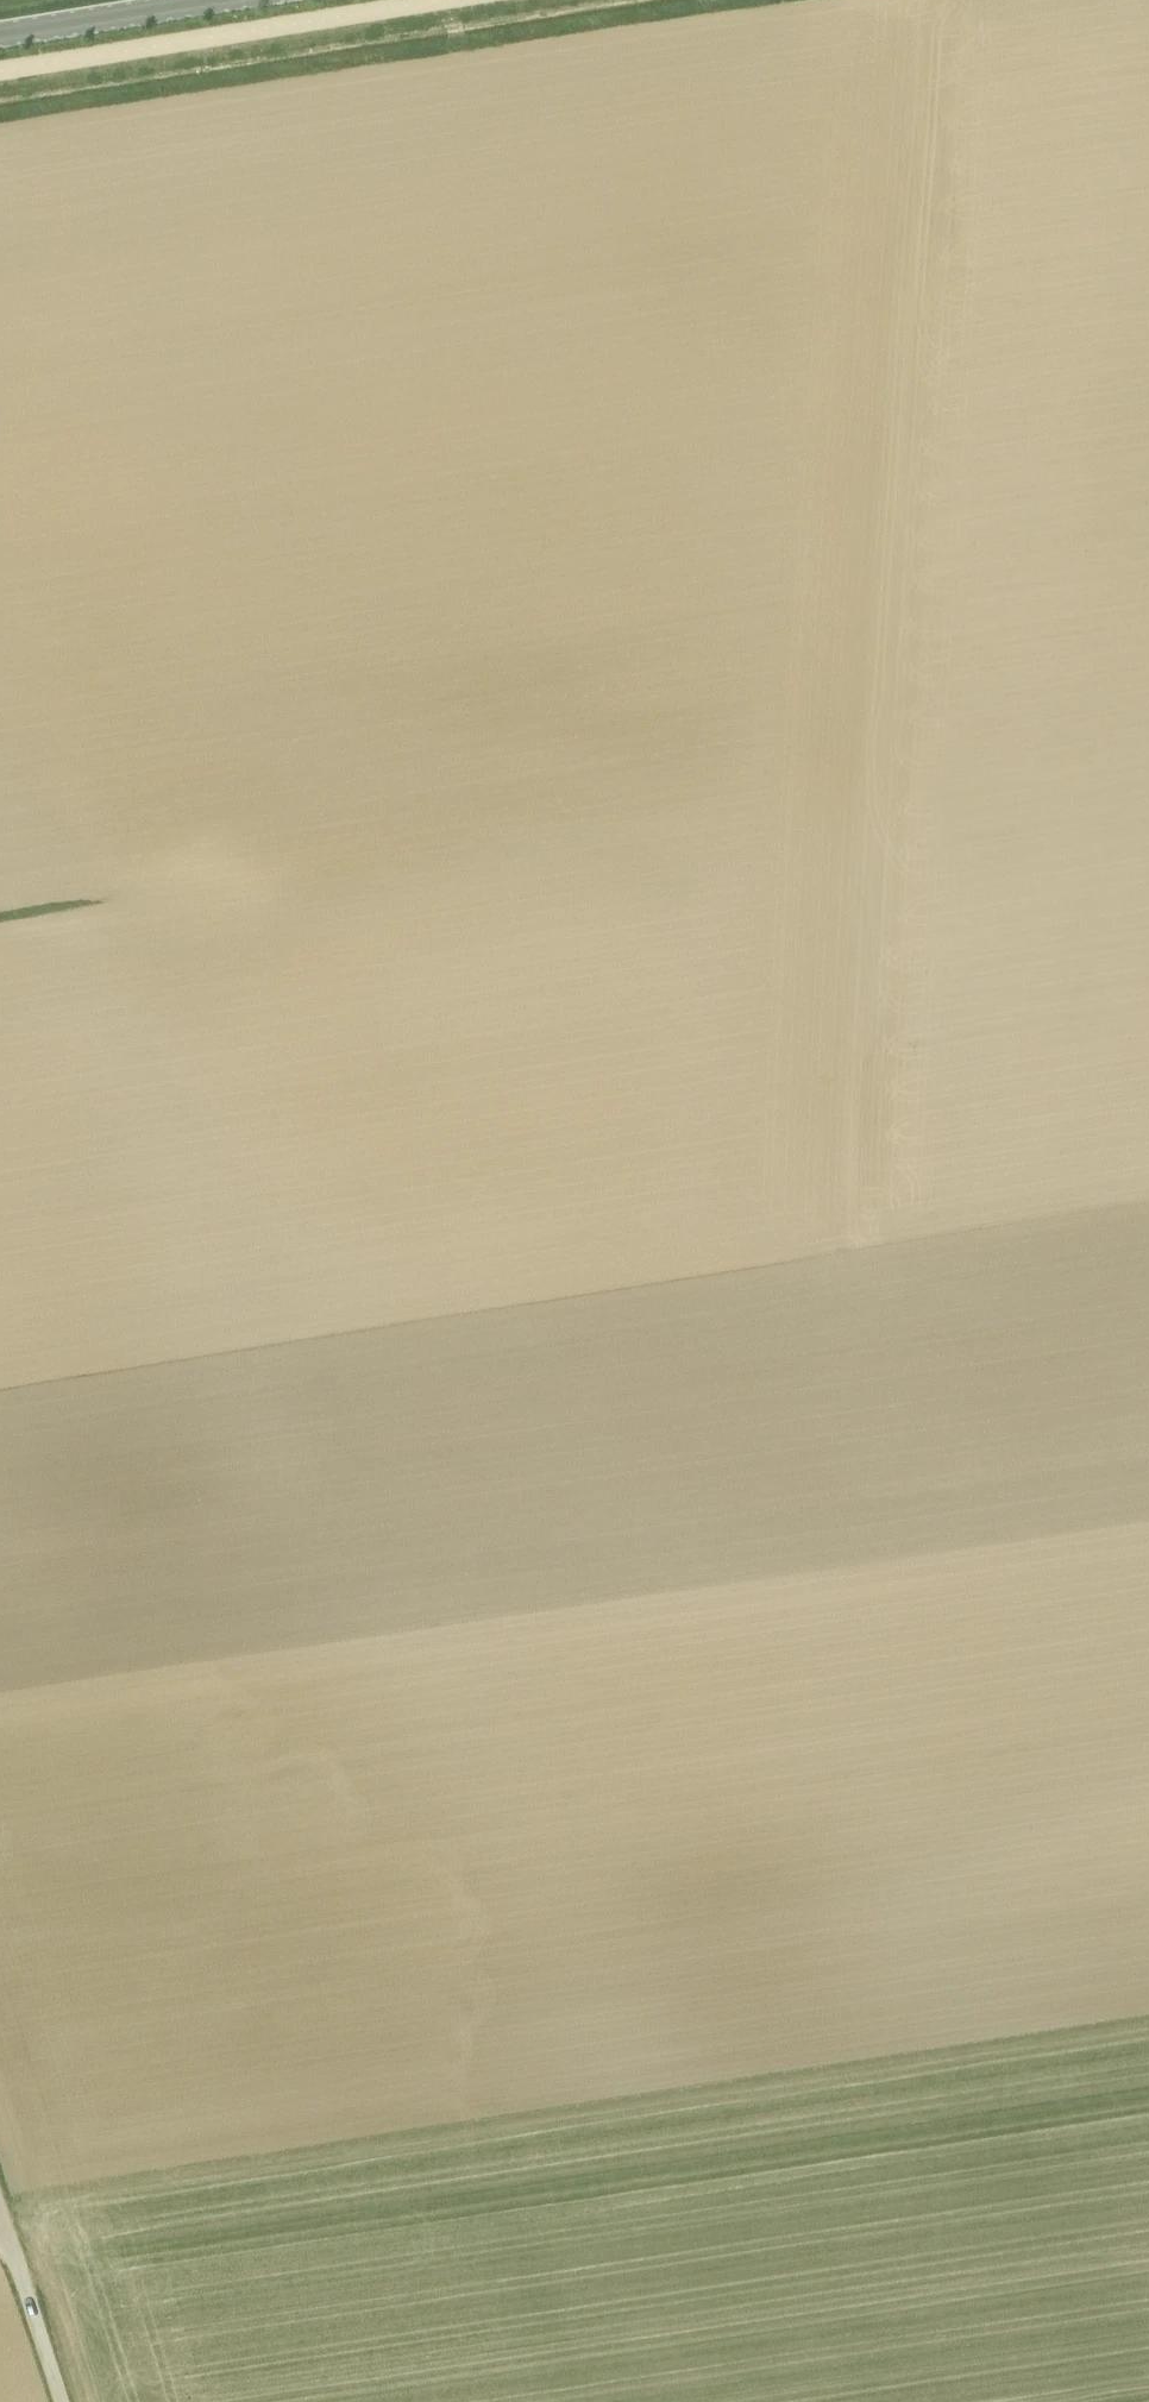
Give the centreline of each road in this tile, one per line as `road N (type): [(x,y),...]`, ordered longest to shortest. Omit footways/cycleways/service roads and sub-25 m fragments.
road 1 (unclassified): [(62,2401),(0,2213)]
road 2 (tertiary): [(193,0),(0,30)]

